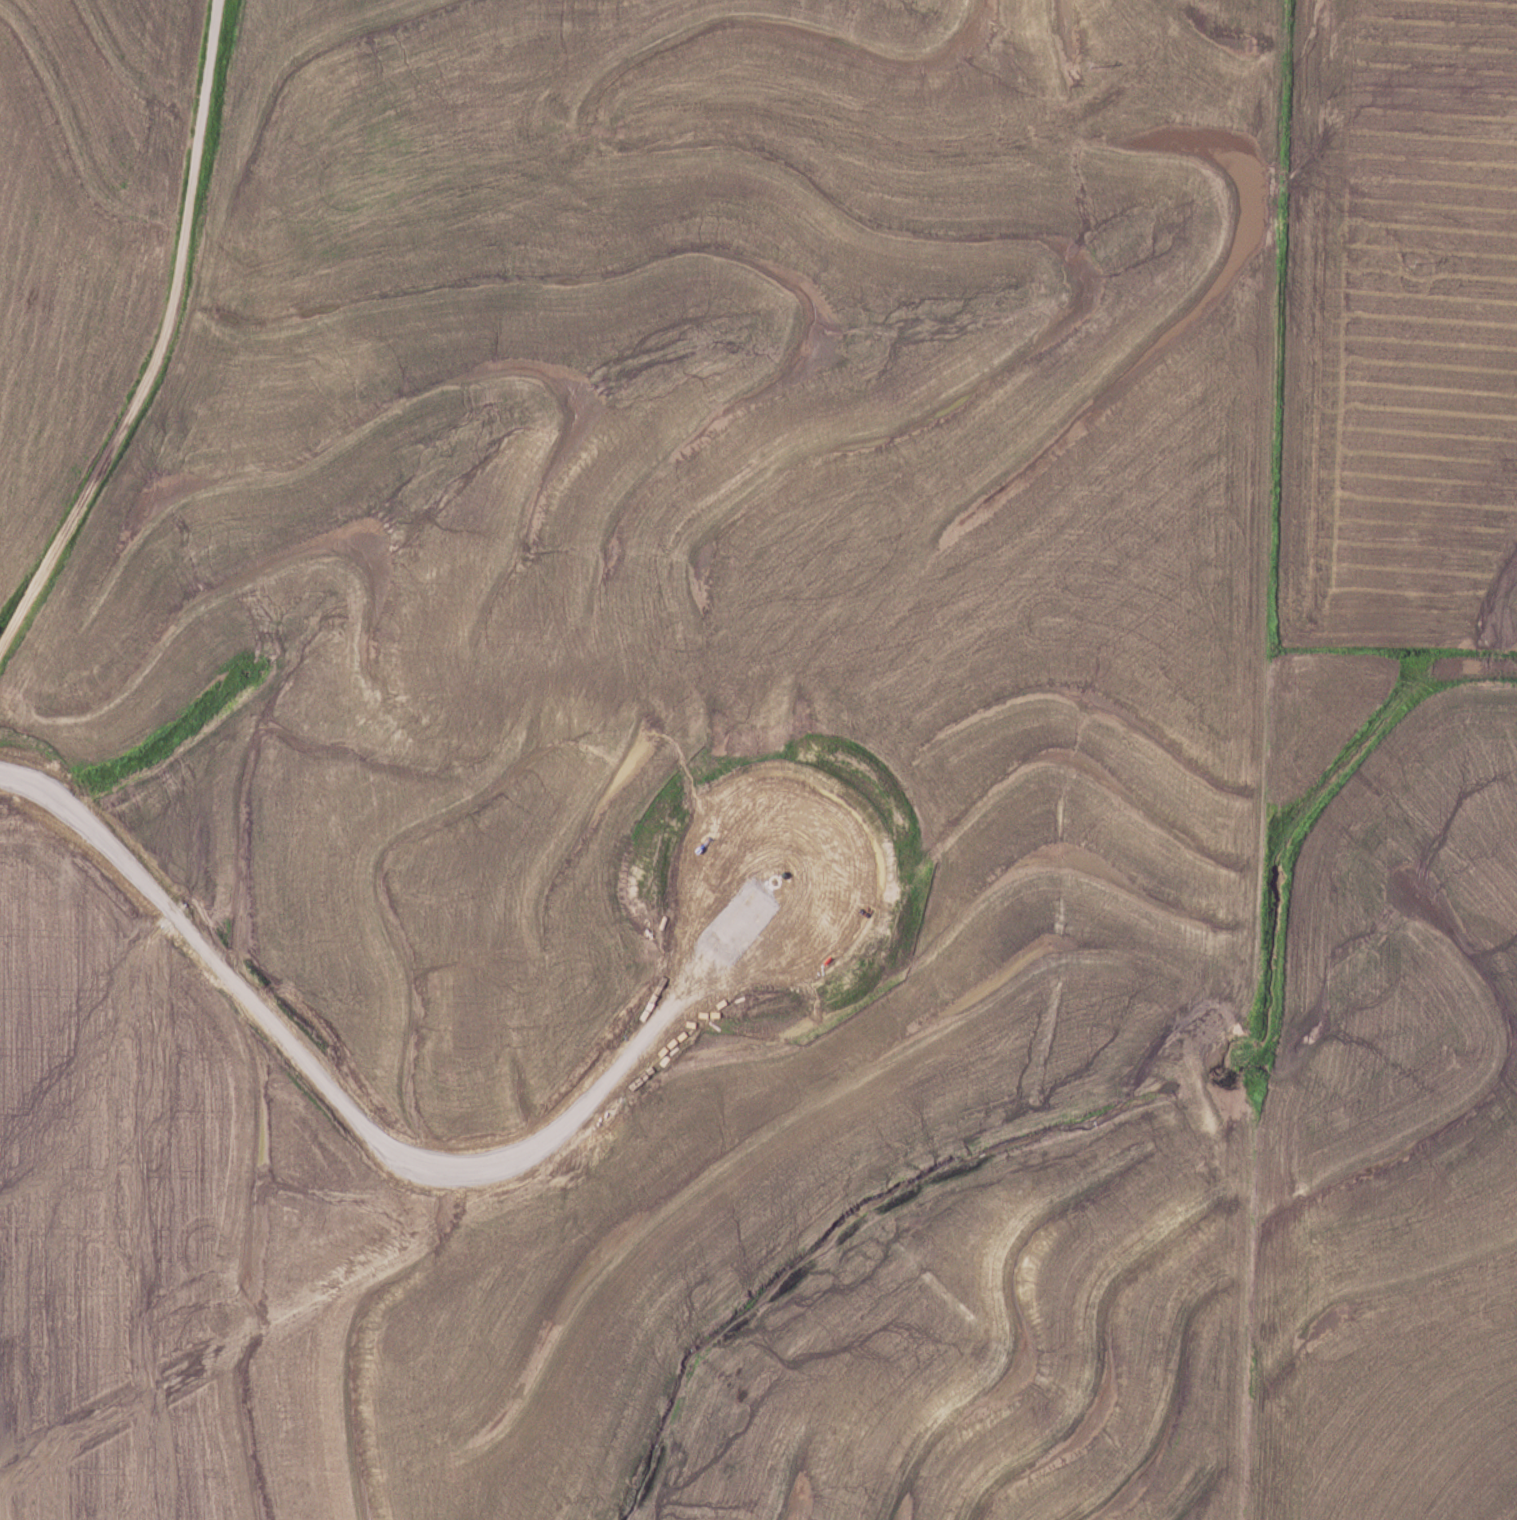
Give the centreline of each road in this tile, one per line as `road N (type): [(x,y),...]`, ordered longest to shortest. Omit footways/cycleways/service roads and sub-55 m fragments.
road 1 (residential): [(0,642),(142,389),(167,325),(217,0)]

